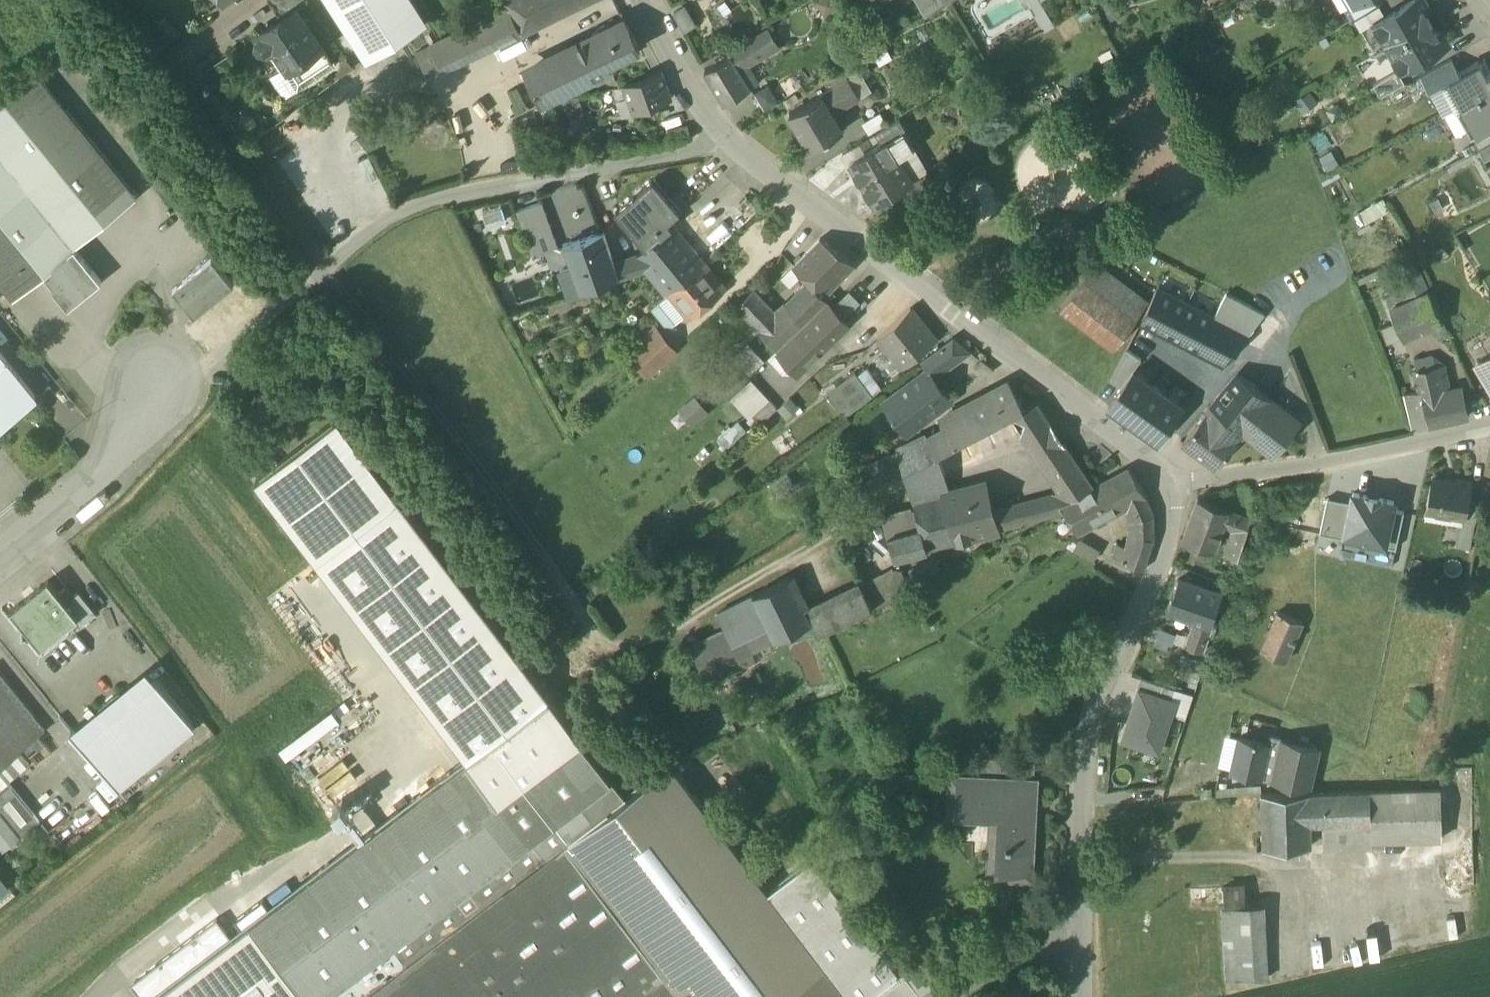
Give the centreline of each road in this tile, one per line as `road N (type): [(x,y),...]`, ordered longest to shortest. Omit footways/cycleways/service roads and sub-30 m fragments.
road 1 (residential): [(721,143),(1144,461),(1168,491)]
road 2 (residential): [(1168,491),(1170,533),(1092,733),(1079,859),(1077,996)]
road 3 (unclassified): [(721,143),(448,196),(386,219),(322,271)]
road 4 (track): [(322,271),(577,607)]
road 5 (residential): [(1489,427),(1168,491)]
road 6 (unclassified): [(179,75),(322,271)]
road 7 (residential): [(0,562),(83,494),(154,382)]
road 8 (residential): [(648,0),(721,143)]
road 9 (track): [(1077,930),(956,996)]

